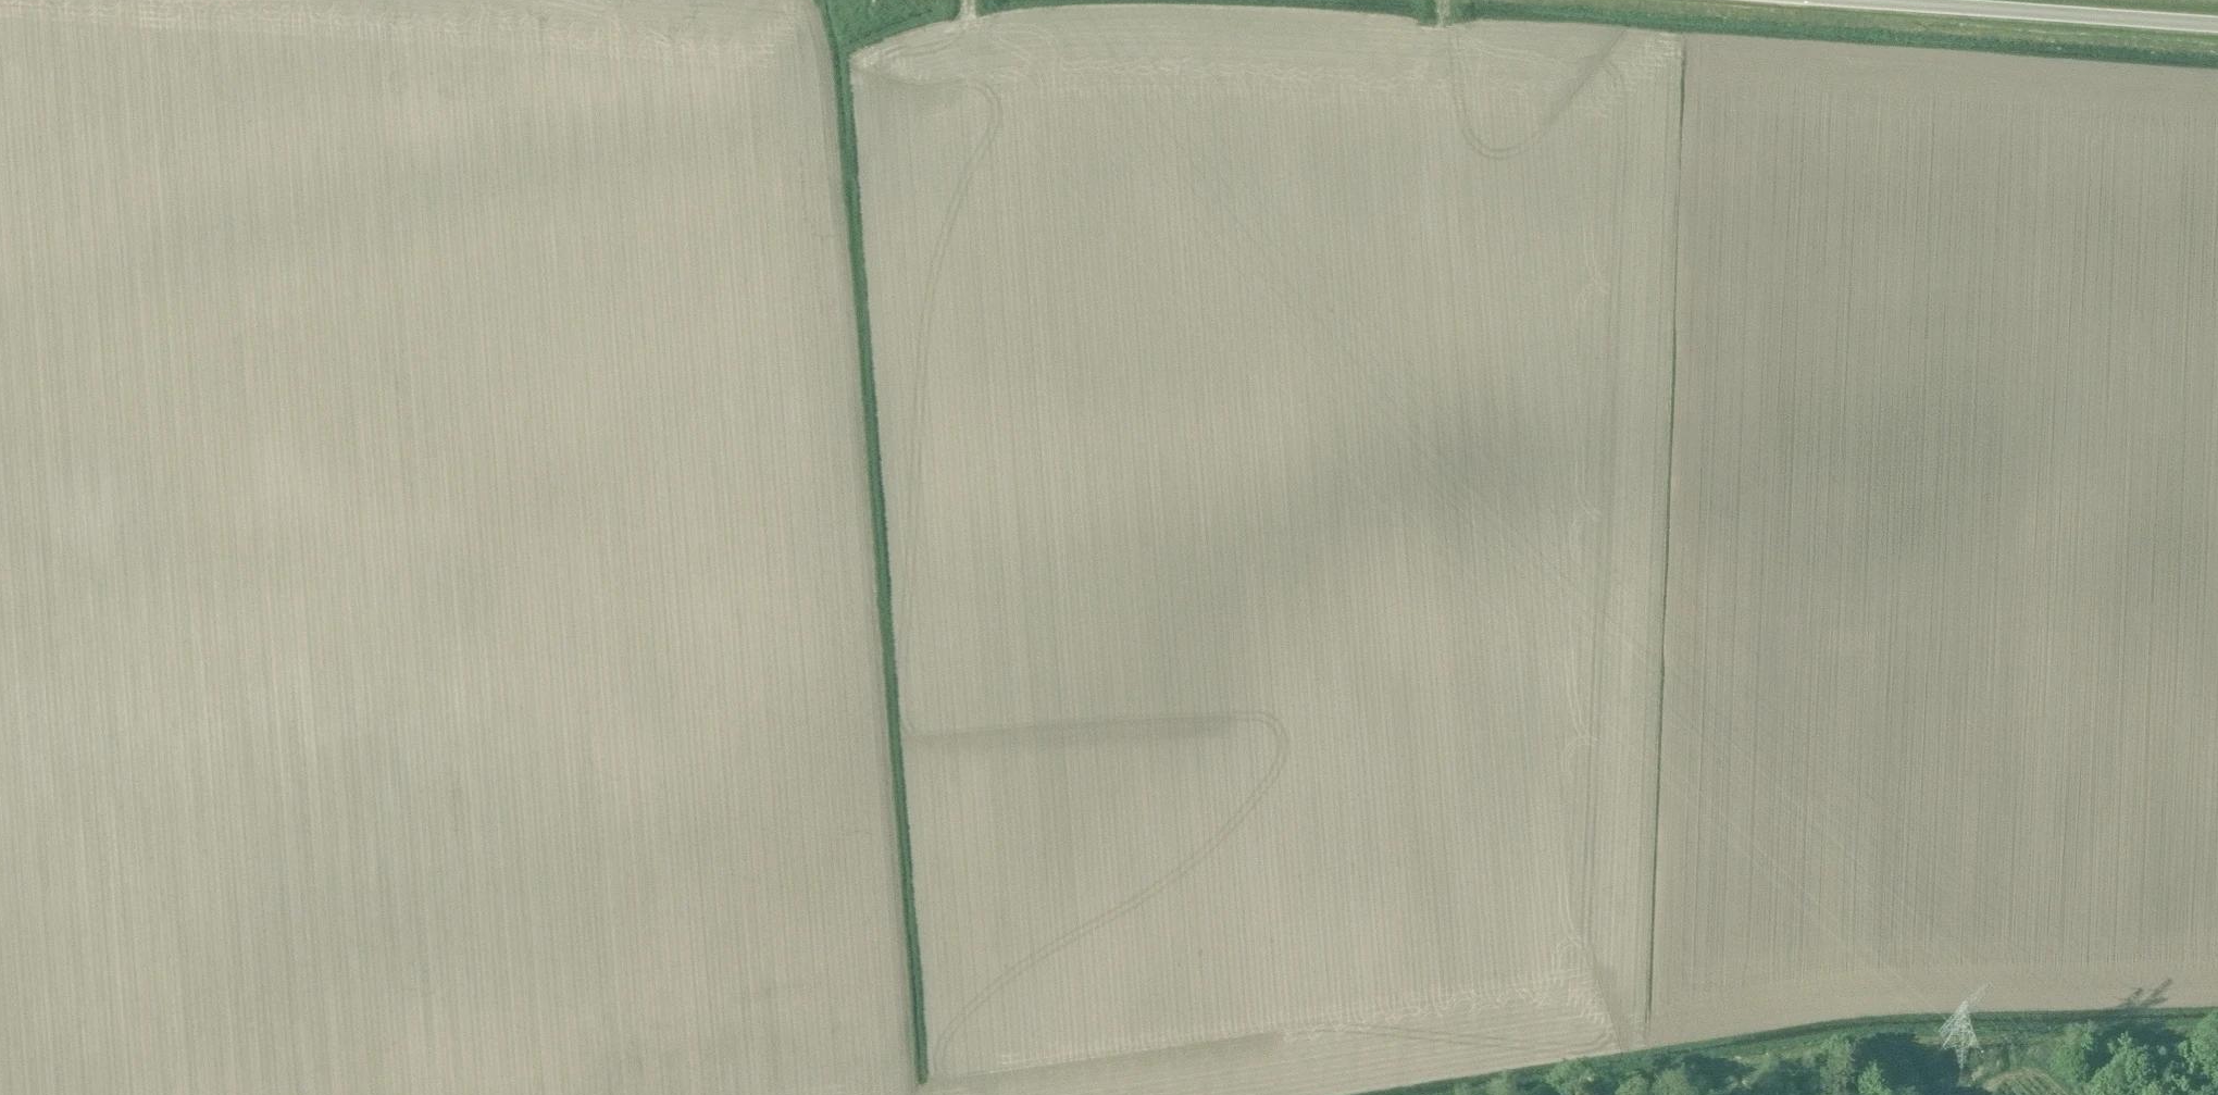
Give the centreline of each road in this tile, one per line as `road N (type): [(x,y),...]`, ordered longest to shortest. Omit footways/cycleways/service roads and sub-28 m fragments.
road 1 (track): [(1552,1094),(1879,1045),(2217,1036)]
road 2 (unclassified): [(2217,27),(1834,0)]

